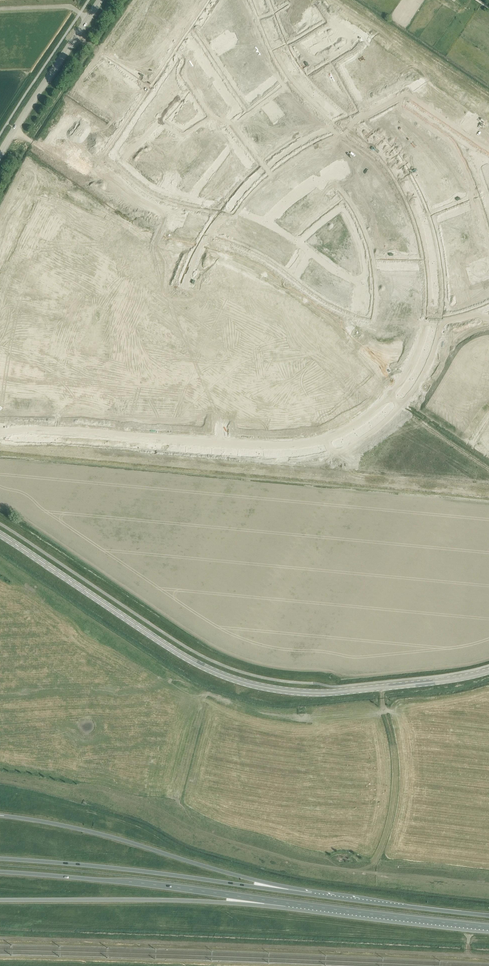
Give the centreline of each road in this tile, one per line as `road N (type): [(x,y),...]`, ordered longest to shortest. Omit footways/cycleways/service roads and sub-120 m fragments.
road 1 (secondary): [(0,534),(184,656),(250,684),(330,693),(488,671)]
road 2 (track): [(0,938),(488,957)]
road 3 (residential): [(351,436),(282,347),(192,286),(60,226)]
road 4 (residential): [(351,436),(311,450),(257,454),(0,441)]
road 5 (trunk): [(312,895),(91,831),(0,815)]
road 6 (trunk): [(312,895),(0,859)]
road 7 (trunk): [(0,872),(286,904)]
road 8 (trunk): [(0,899),(286,904)]
road 9 (trunk): [(286,904),(488,929)]
road 10 (residential): [(430,261),(430,323),(421,353),(397,395),(351,436)]
road 11 (residential): [(290,71),(385,155),(420,220)]
road 12 (residential): [(277,49),(331,20),(341,25),(354,43),(332,69),(359,115)]
road 13 (unclassified): [(0,149),(100,0)]
road 14 (trunk): [(488,915),(312,895)]
road 15 (residential): [(150,91),(107,155),(141,184),(186,201)]
road 16 (residential): [(363,263),(339,204),(316,183),(291,193),(263,222)]
road 17 (residential): [(0,373),(17,313),(60,226)]

